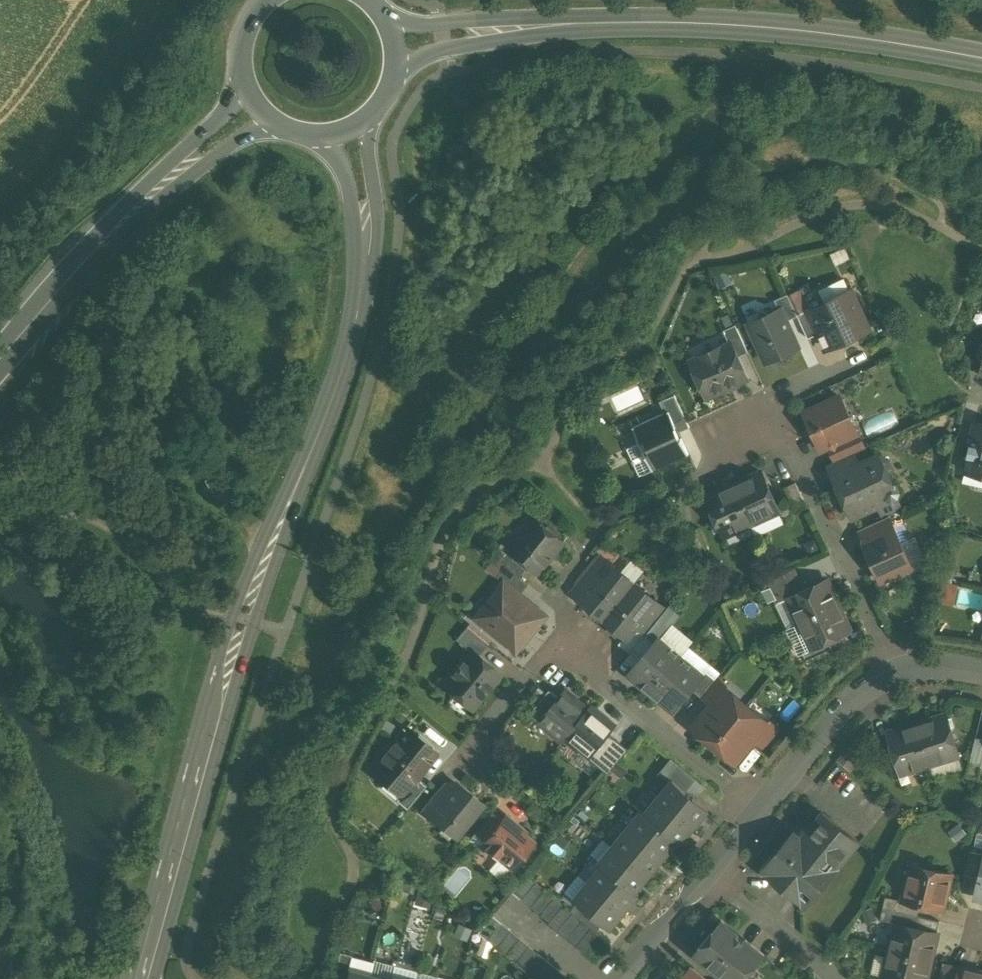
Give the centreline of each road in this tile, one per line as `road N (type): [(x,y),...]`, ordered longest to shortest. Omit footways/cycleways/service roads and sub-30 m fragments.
road 1 (tertiary): [(141,978),(216,707),(332,400),(362,273)]
road 2 (secondary): [(559,23),(691,22),(981,61)]
road 3 (residential): [(891,670),(772,415)]
road 4 (residential): [(762,808),(554,637)]
road 5 (primary): [(0,357),(97,243),(157,189)]
road 6 (residential): [(762,808),(852,695),(891,670)]
road 7 (secondary): [(396,73),(434,51),(559,23)]
road 8 (secondary): [(559,23),(390,20)]
road 9 (residential): [(707,876),(803,947),(829,978)]
road 10 (residential): [(554,637),(486,718),(466,765)]
road 11 (tertiary): [(362,273),(373,239),(367,120)]
road 12 (tertiary): [(325,136),(345,175),(362,273)]
road 13 (primary): [(242,82),(157,189)]
road 14 (primary): [(157,189),(244,133),(275,124)]
road 15 (residential): [(618,978),(707,876)]
road 16 (residential): [(772,415),(770,396),(865,356)]

